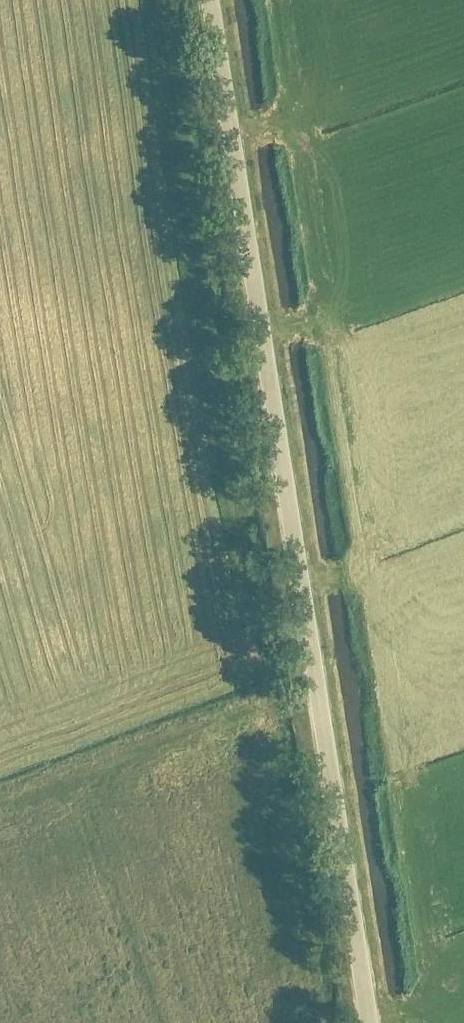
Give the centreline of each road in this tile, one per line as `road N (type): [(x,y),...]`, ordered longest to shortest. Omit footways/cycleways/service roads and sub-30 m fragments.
road 1 (unclassified): [(367,1022),(210,0)]

